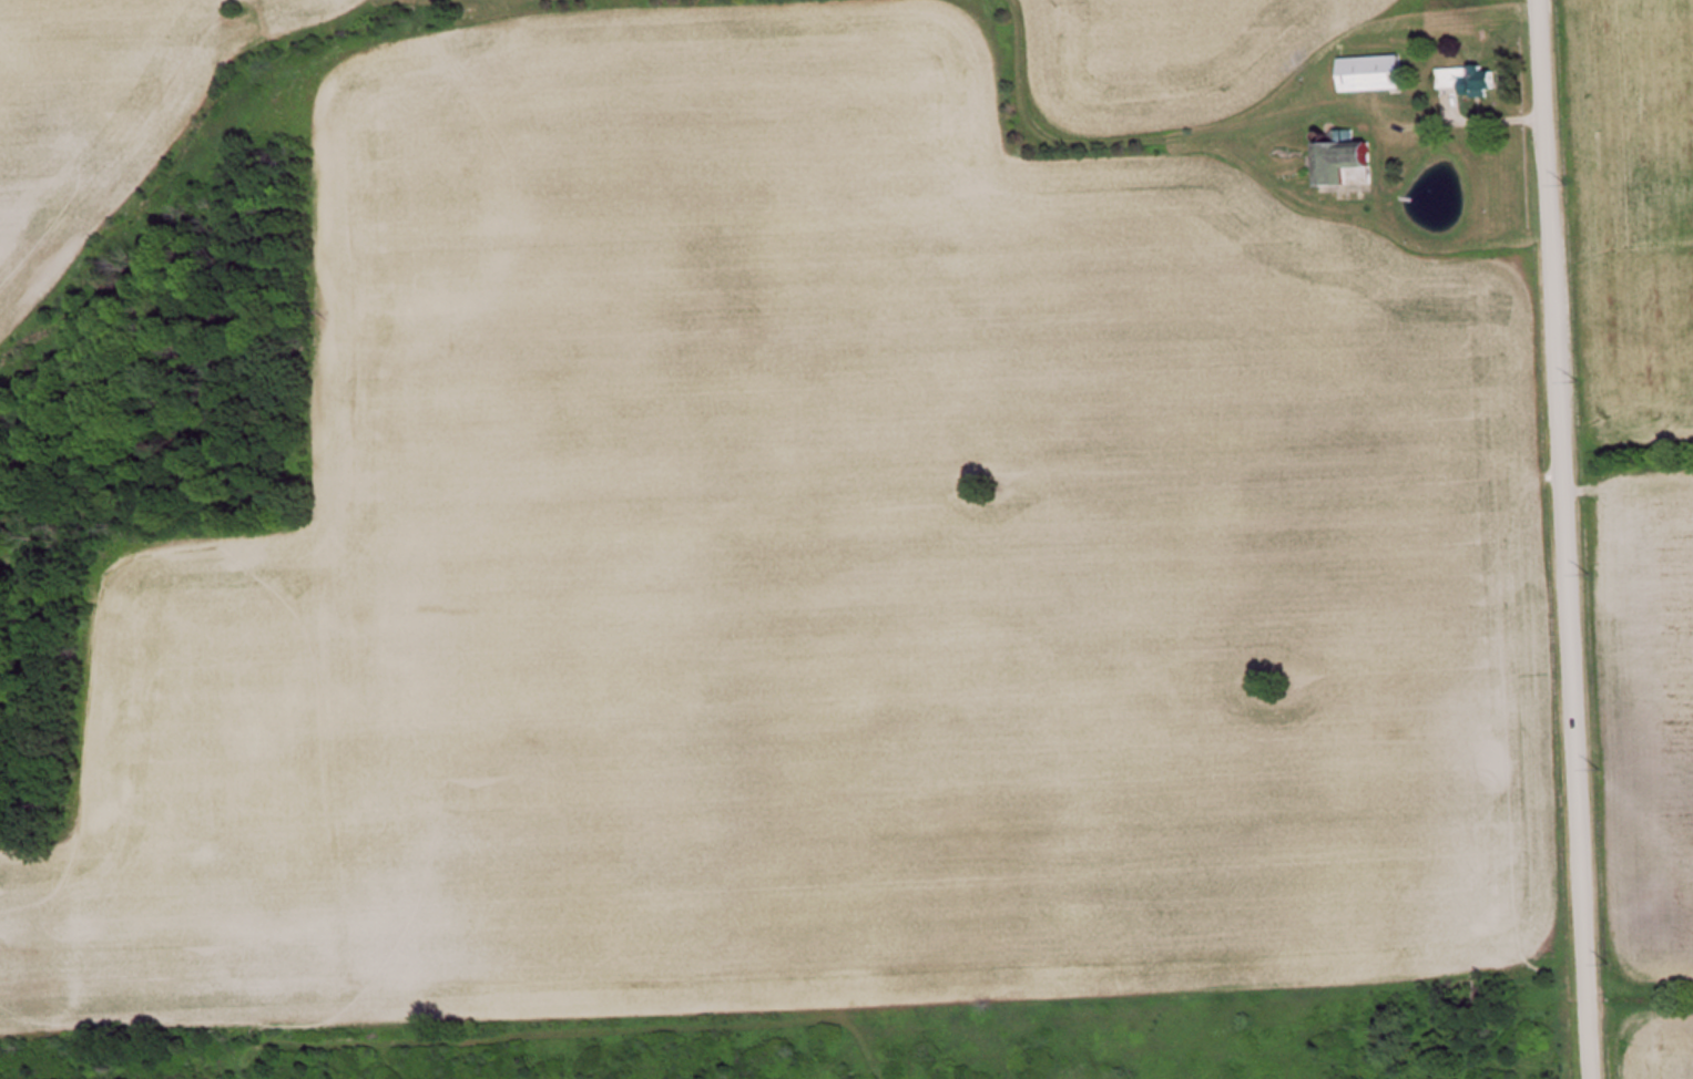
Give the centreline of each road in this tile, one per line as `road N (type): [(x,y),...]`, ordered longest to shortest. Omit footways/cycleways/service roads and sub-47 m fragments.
road 1 (residential): [(1586,1078),(1534,0)]

